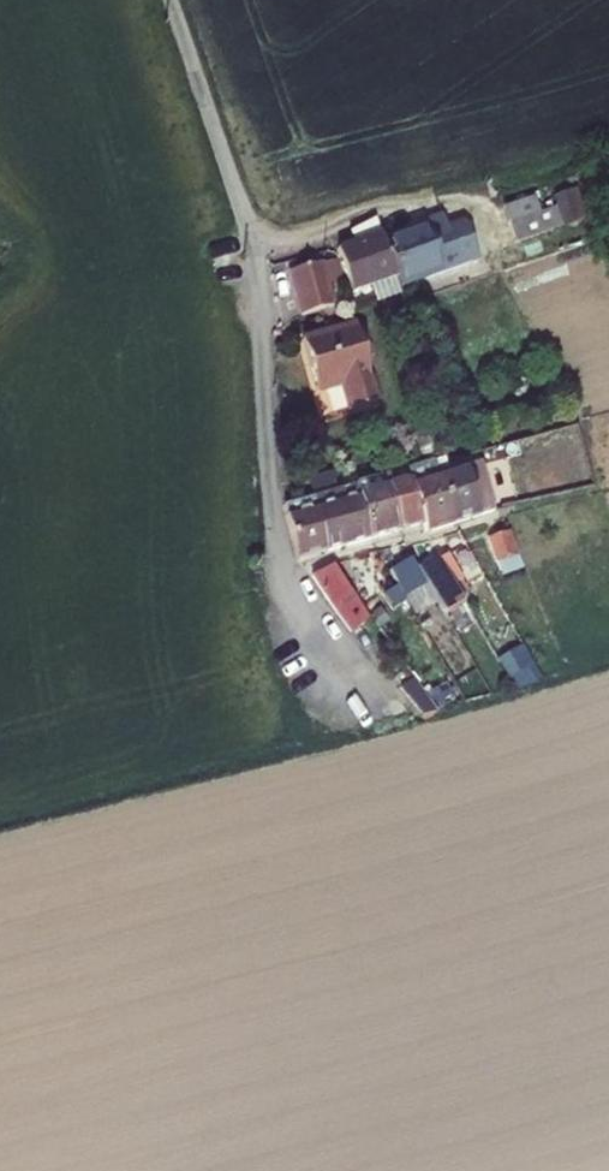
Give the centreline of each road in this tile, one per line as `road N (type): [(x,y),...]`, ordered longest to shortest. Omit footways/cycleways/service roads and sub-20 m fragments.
road 1 (unclassified): [(170,0),(255,263),(278,548),(300,607),(355,693)]

